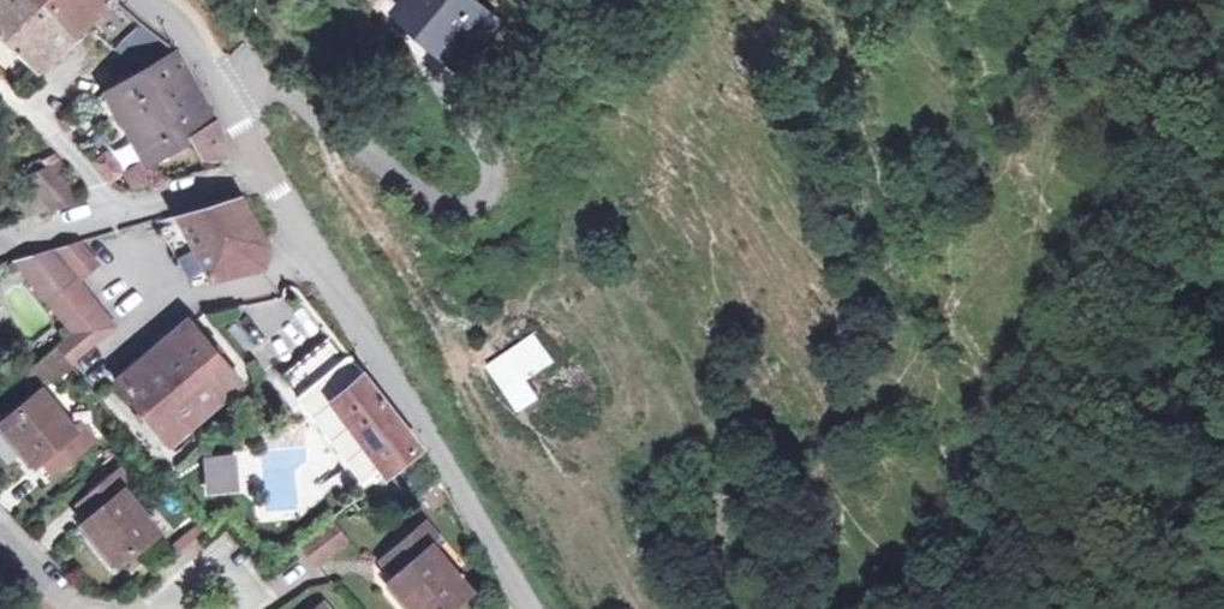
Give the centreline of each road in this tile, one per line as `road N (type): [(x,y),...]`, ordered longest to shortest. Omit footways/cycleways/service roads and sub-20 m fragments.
road 1 (unclassified): [(139,0),(188,45),(259,173),(450,467),(530,608)]

